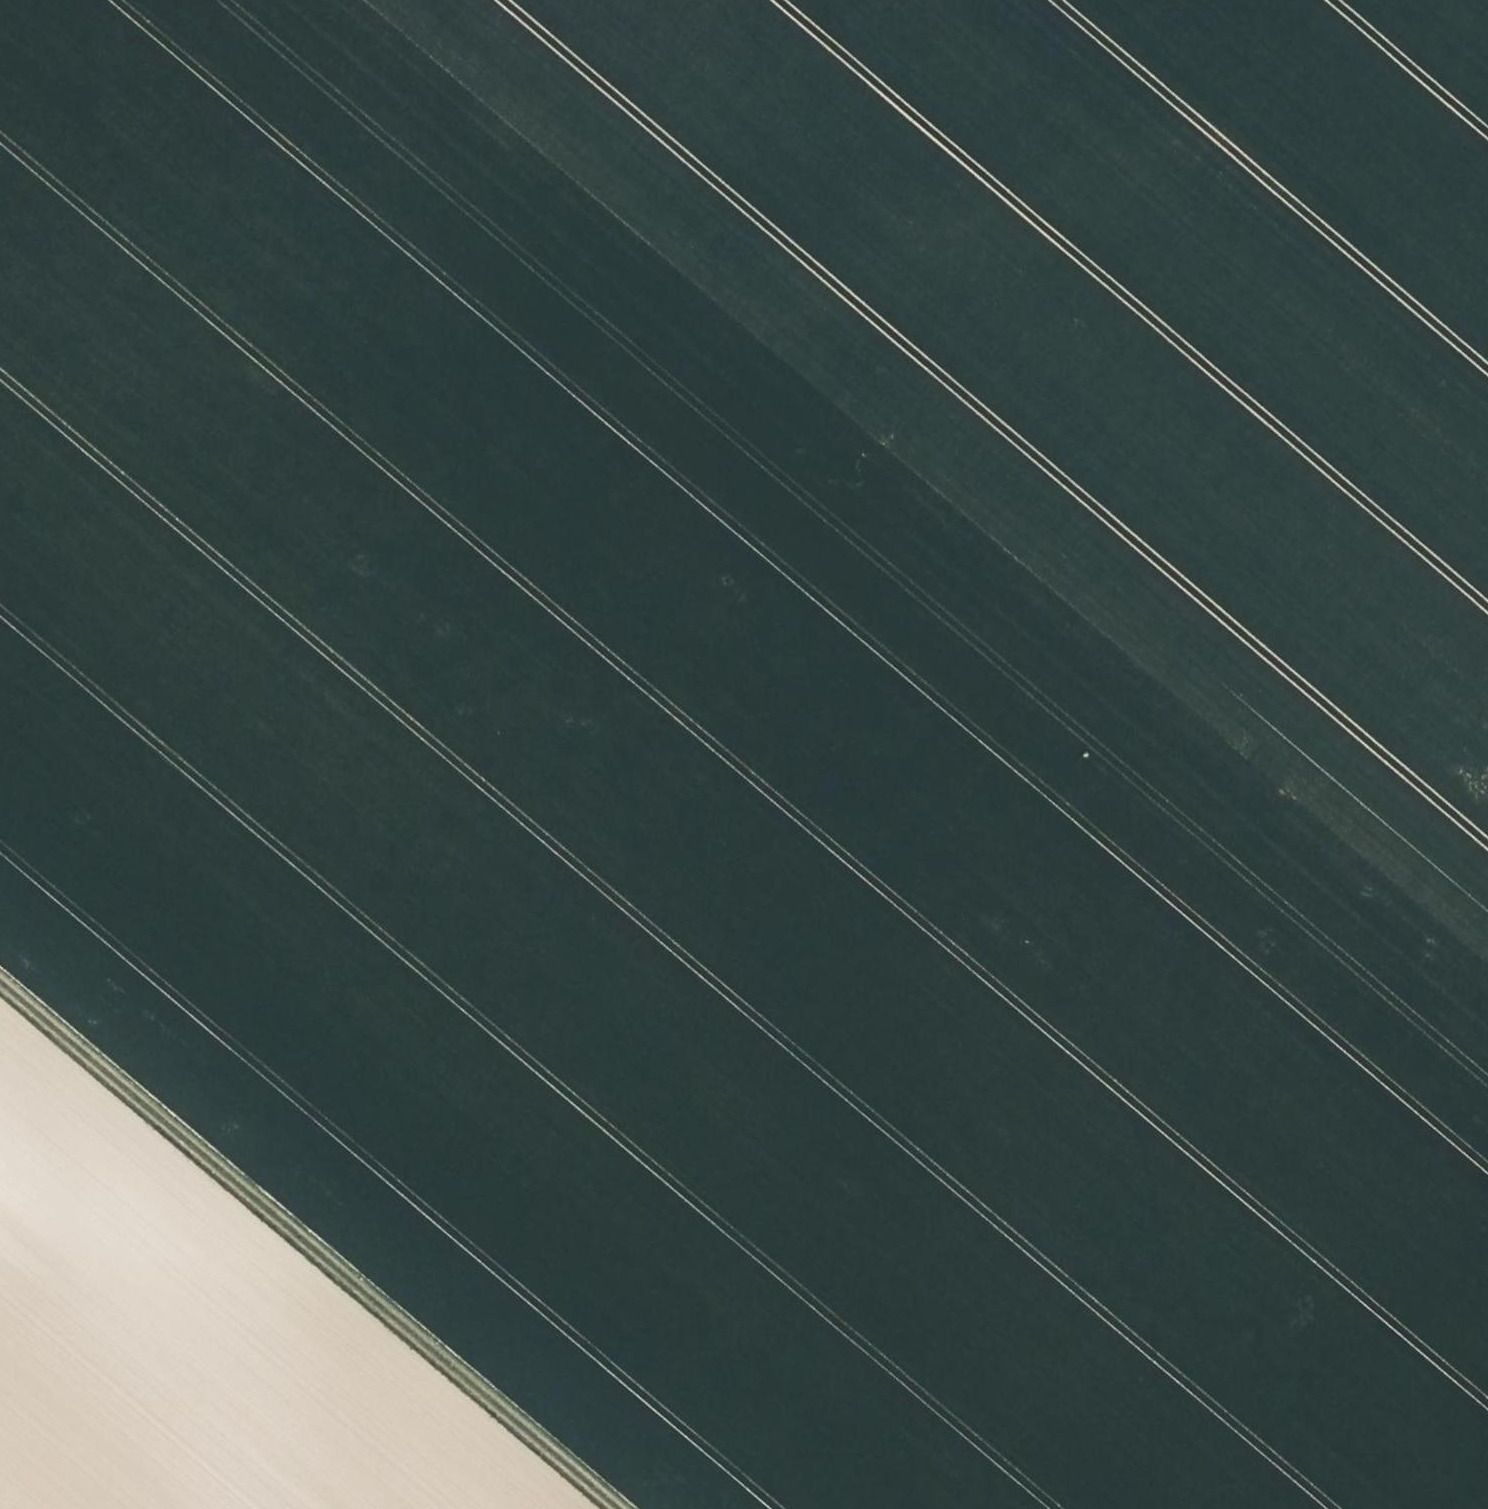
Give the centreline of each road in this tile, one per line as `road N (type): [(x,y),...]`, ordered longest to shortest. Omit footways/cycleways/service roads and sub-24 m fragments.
road 1 (track): [(606,1508),(0,997)]

